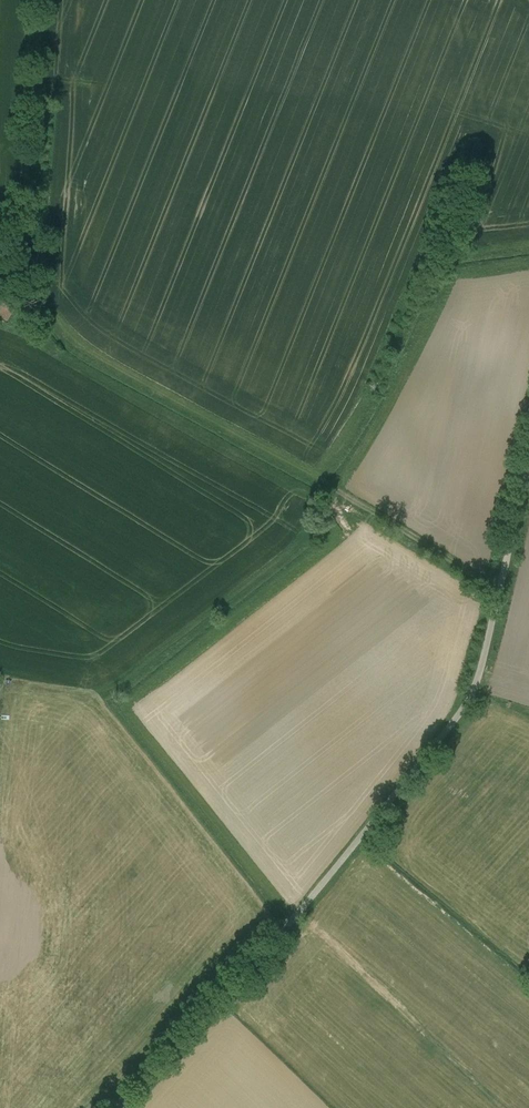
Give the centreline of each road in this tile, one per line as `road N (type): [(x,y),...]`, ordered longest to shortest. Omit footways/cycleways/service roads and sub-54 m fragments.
road 1 (unclassified): [(528,459),(465,705),(328,877),(125,1107)]

